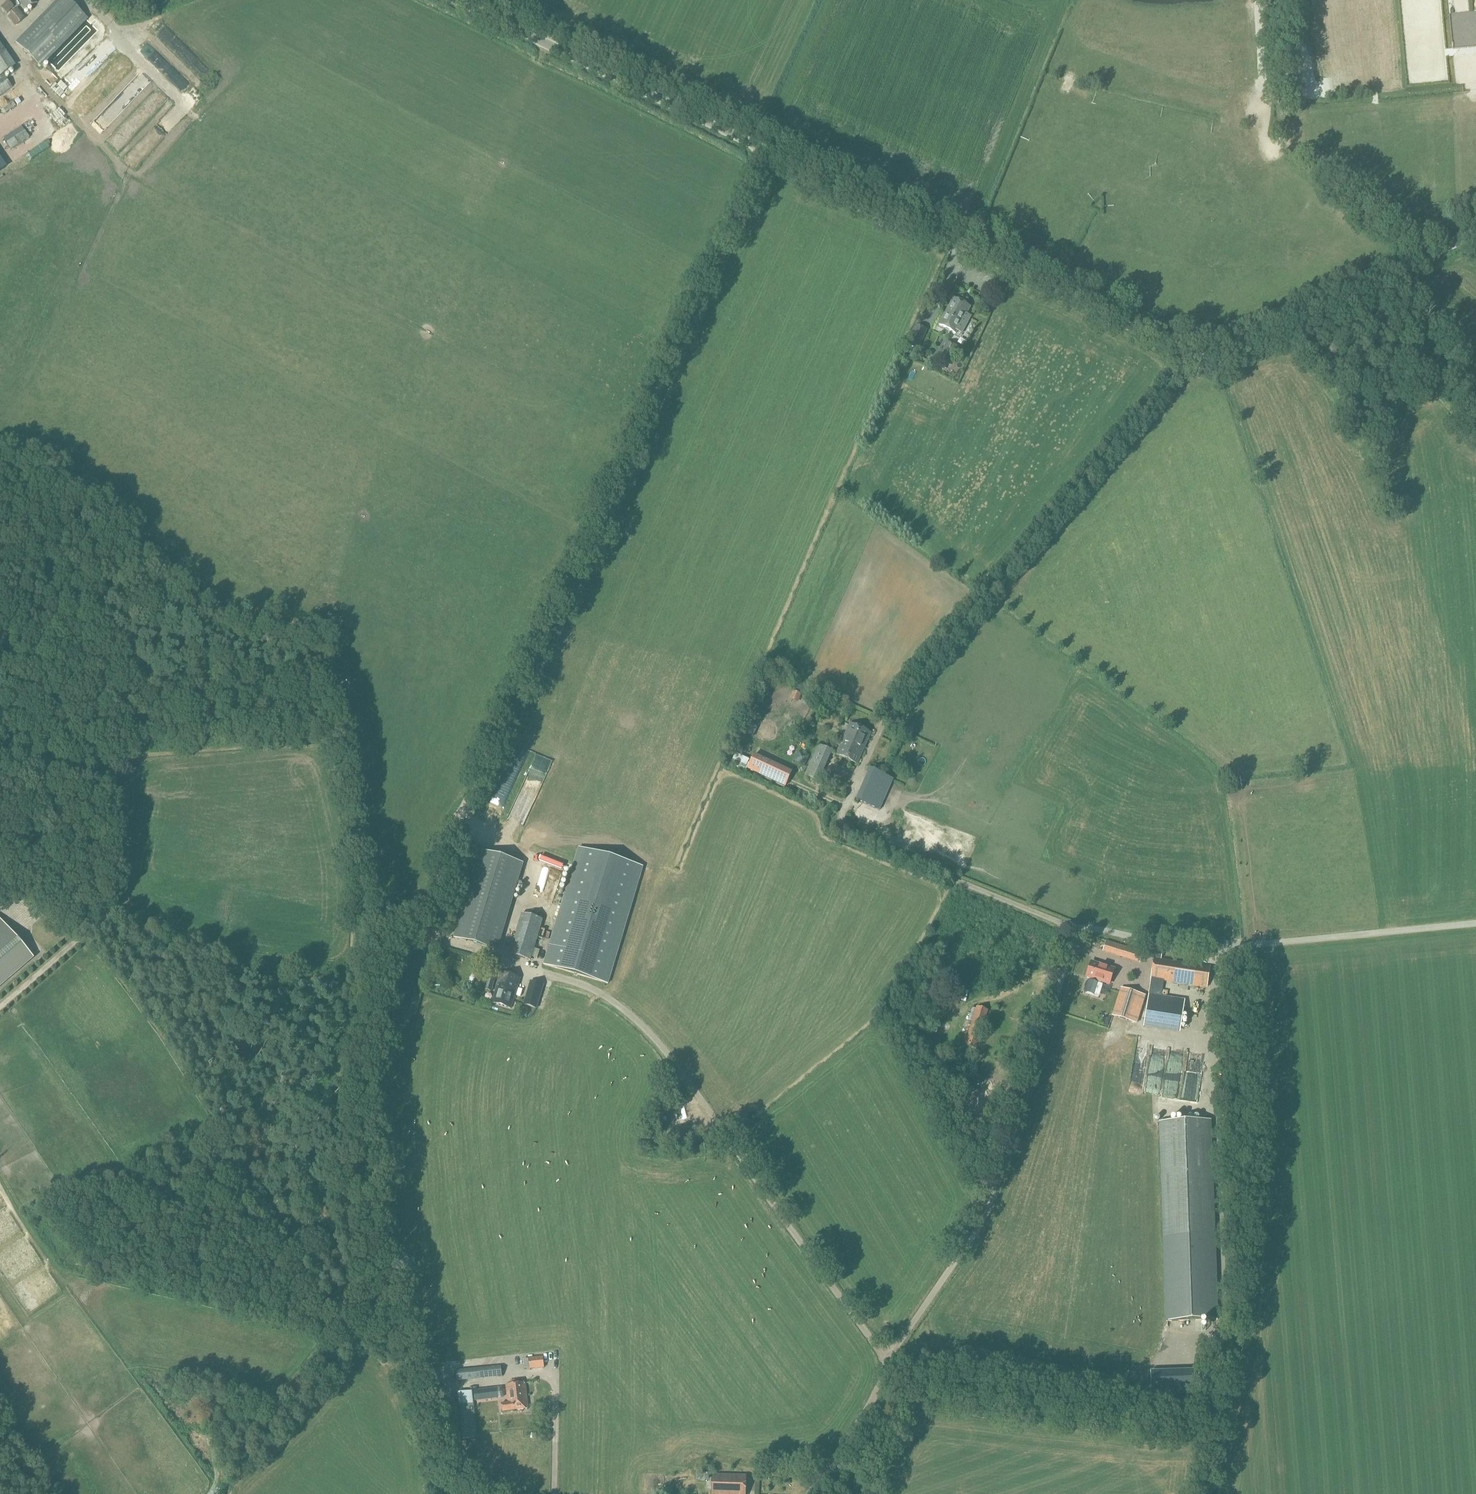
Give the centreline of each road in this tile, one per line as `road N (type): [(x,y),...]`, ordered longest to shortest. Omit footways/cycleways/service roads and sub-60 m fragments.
road 1 (tertiary): [(457,0),(1192,355),(1248,349),(1475,238)]
road 2 (track): [(437,936),(434,903),(450,826),(474,794),(767,149)]
road 3 (track): [(1079,925),(844,827),(847,804),(880,718),(1192,355)]
road 4 (track): [(322,738),(350,889),(352,980),(337,1041),(347,1076),(341,1229),(350,1284),(327,1332),(267,1411),(251,1423),(208,1433),(216,1474),(207,1493)]
road 5 (track): [(888,1360),(650,1031),(591,987),(437,936),(417,985),(402,981)]
road 6 (track): [(1079,925),(992,1206),(888,1360),(862,1422),(816,1493)]
road 7 (track): [(1475,922),(1227,947),(1079,925)]
road 8 (track): [(127,789),(116,901),(0,1006)]
road 9 (track): [(322,738),(146,754),(133,761),(127,789),(81,780)]

